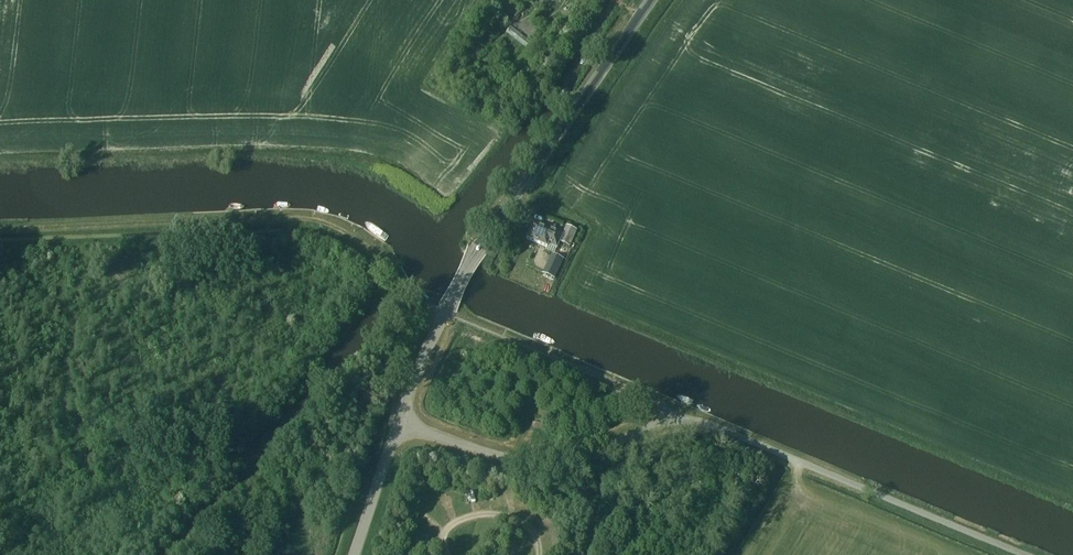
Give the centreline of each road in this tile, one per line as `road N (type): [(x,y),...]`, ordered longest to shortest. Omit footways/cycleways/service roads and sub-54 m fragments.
road 1 (tertiary): [(398,423),(479,248),(655,0)]
road 2 (unclassified): [(1026,554),(724,429),(675,420)]
road 3 (track): [(0,228),(289,218)]
road 4 (unclassified): [(398,423),(543,460),(576,458),(675,420)]
road 5 (tertiary): [(354,554),(398,423)]
road 6 (track): [(289,218),(338,228),(402,278)]

